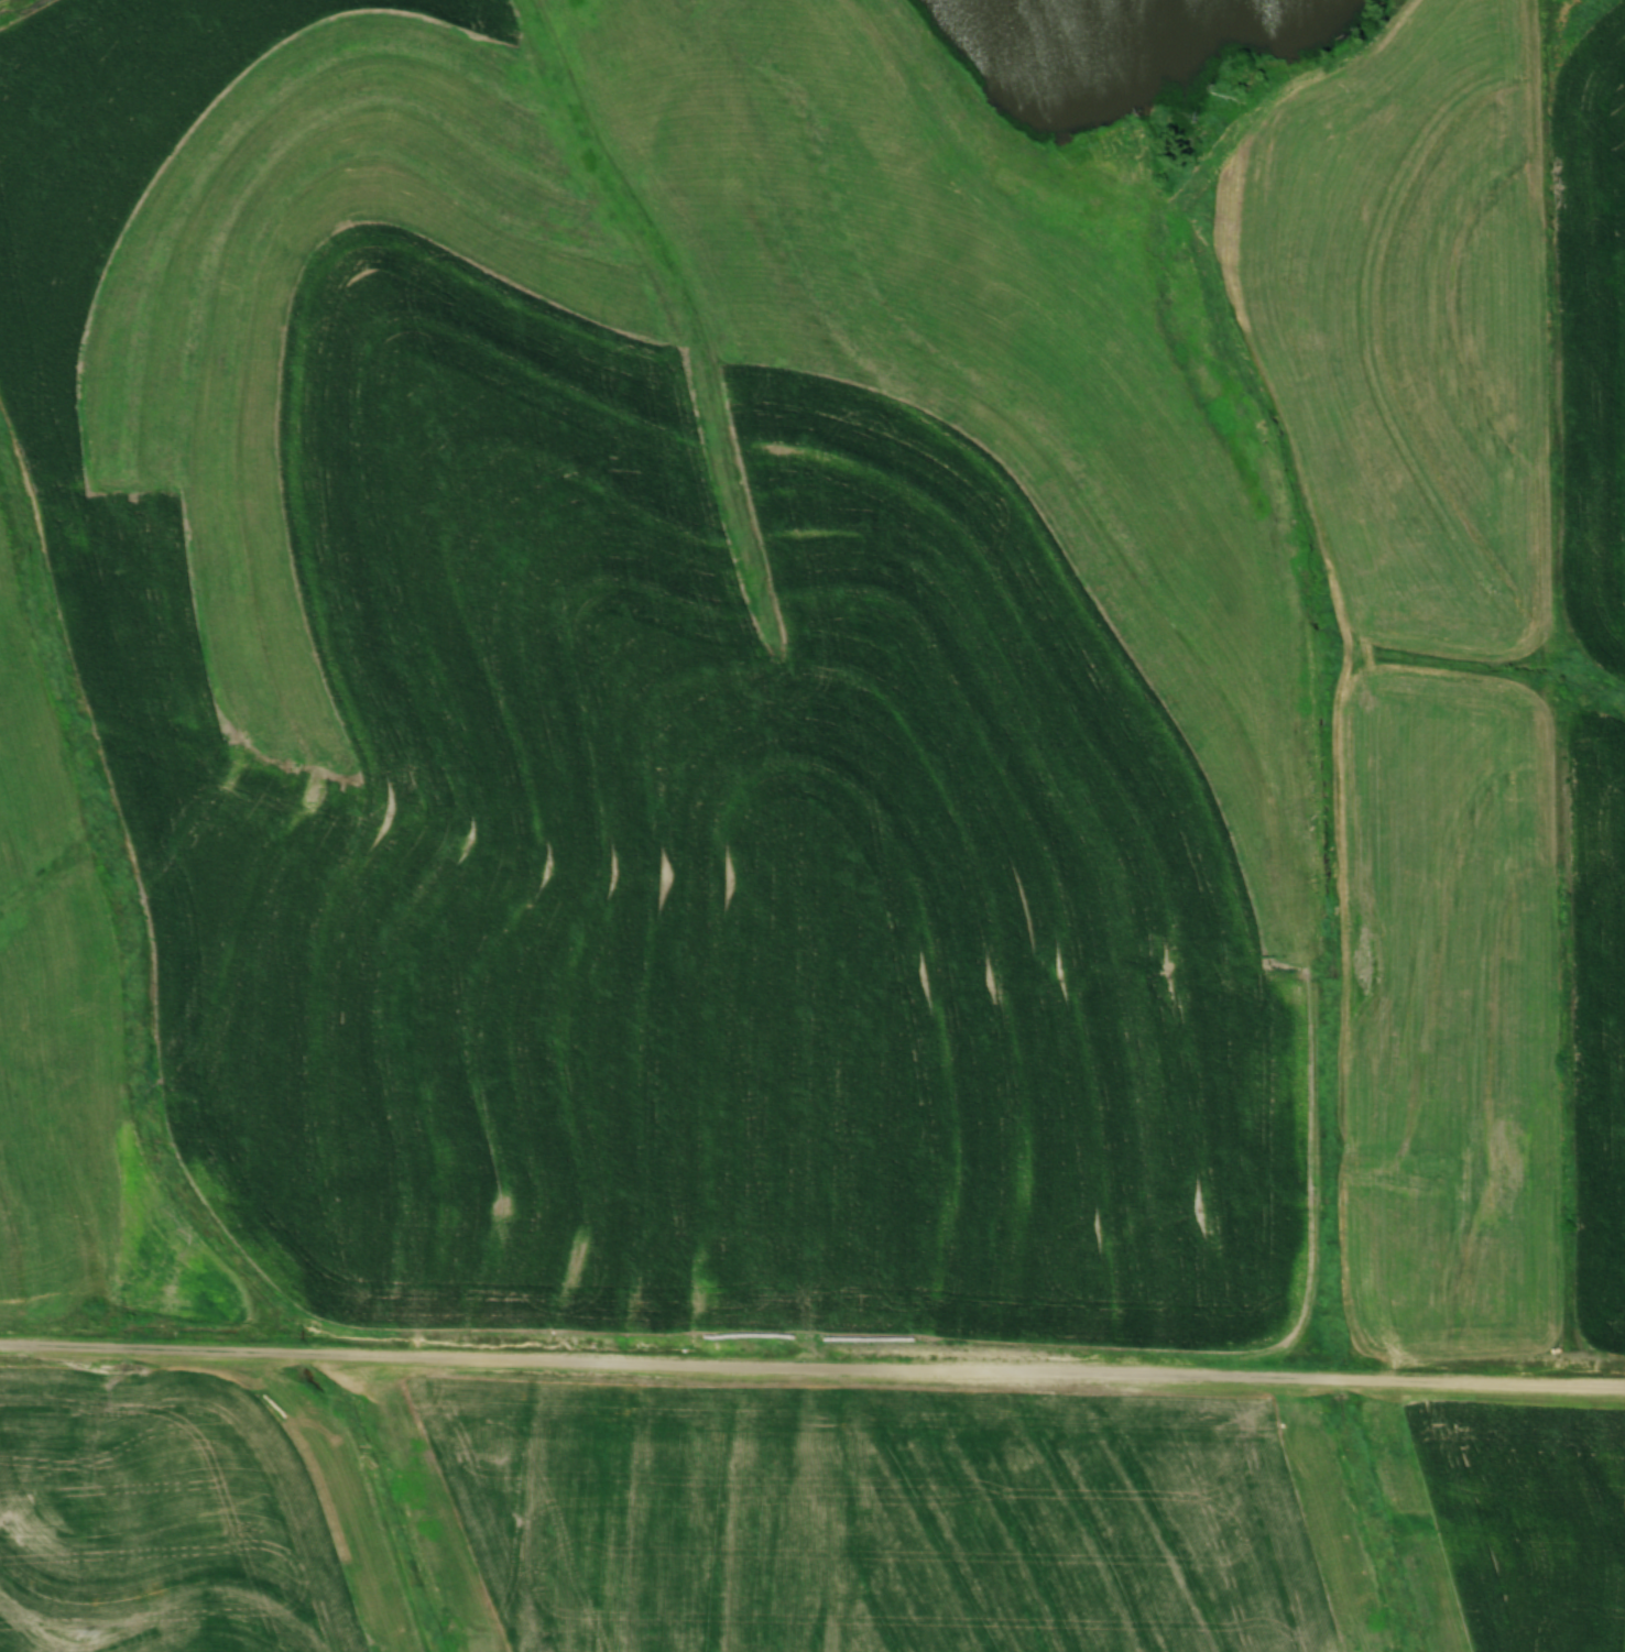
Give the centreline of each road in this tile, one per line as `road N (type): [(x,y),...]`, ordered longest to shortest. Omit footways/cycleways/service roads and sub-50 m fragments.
road 1 (residential): [(0,1351),(1624,1391)]

